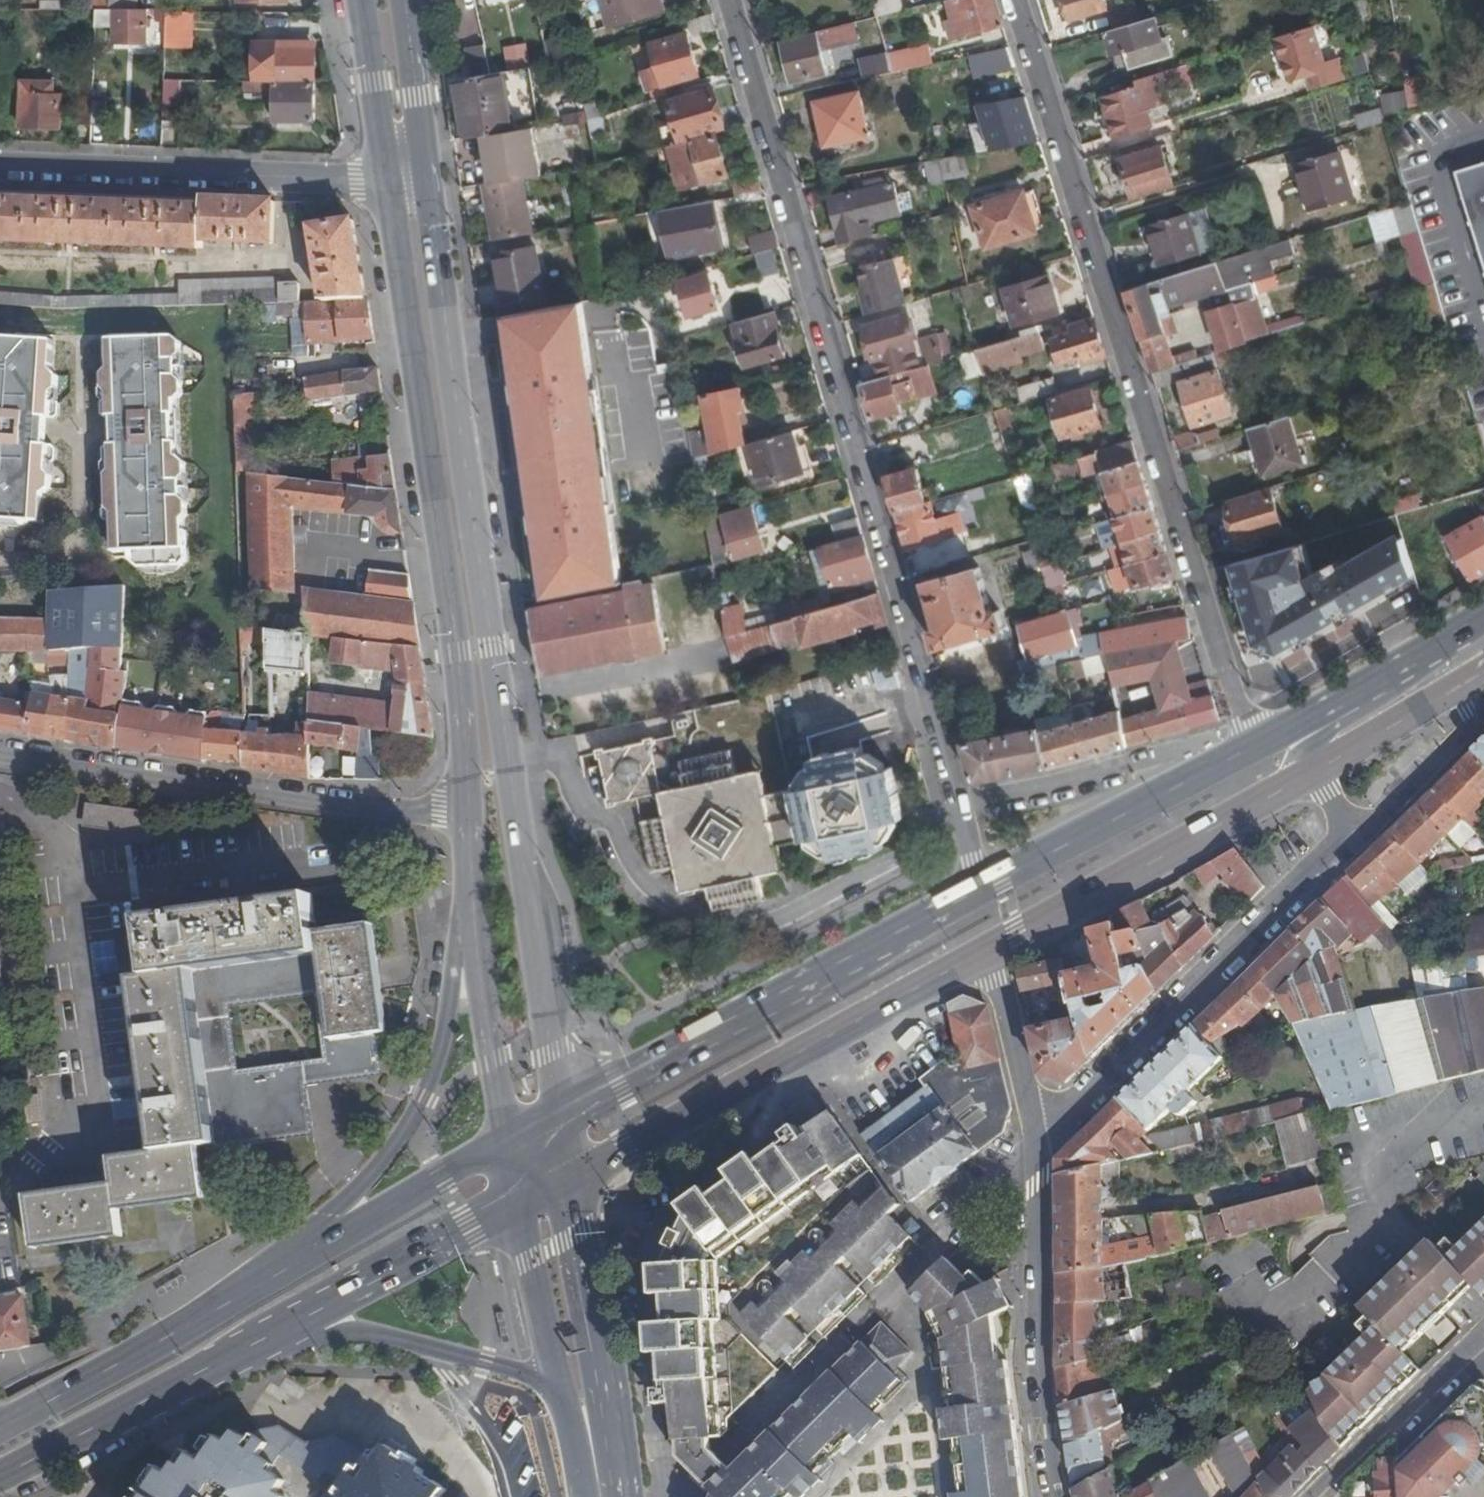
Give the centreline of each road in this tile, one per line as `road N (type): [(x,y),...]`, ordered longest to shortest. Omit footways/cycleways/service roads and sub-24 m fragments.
road 1 (primary): [(557,1109),(426,171)]
road 2 (unclassified): [(978,890),(732,0)]
road 3 (residential): [(1020,0),(1247,747)]
road 4 (primary): [(389,177),(456,638),(470,812)]
road 5 (primary): [(567,1180),(986,951)]
road 6 (primary): [(978,890),(557,1109)]
road 7 (residential): [(470,812),(383,810),(0,754)]
road 8 (residential): [(1346,831),(1038,1136)]
road 9 (unclassified): [(0,166),(389,177)]
road 10 (primary): [(474,909),(425,1093),(404,1132),(314,1248)]
road 11 (primary): [(986,951),(1308,771)]
road 12 (residential): [(1038,1136),(1049,1433),(1061,1496)]
road 13 (primary): [(314,1248),(2,1427)]
road 14 (primary): [(0,1477),(295,1322)]
road 15 (primary): [(623,1496),(567,1180)]
road 16 (primary): [(1247,747),(978,890)]
road 17 (primary): [(295,1322),(520,1206)]
road 18 (primary): [(474,909),(508,1140)]
road 19 (primary): [(508,1140),(314,1248)]
road 20 (residential): [(1333,1479),(1483,1336)]
road 21 (residential): [(1346,831),(1387,805),(1456,735),(1461,709),(1452,686)]
road 22 (residential): [(986,951),(1038,1136)]
road 23 (primary): [(520,1206),(560,1383)]
road 24 (primary): [(389,177),(361,0)]
road 25 (primary): [(426,171),(404,0)]
road 26 (primary): [(1308,771),(1452,686)]
road 27 (residential): [(440,1352),(462,1418),(503,1468),(510,1496)]
road 28 (residential): [(1038,1136),(925,1253)]
road 29 (primary): [(295,1322),(440,1352)]
road 30 (primary): [(1483,612),(1357,687)]
road 31 (primary): [(1357,687),(1247,747)]
road 32 (primary): [(440,1352),(560,1383)]

